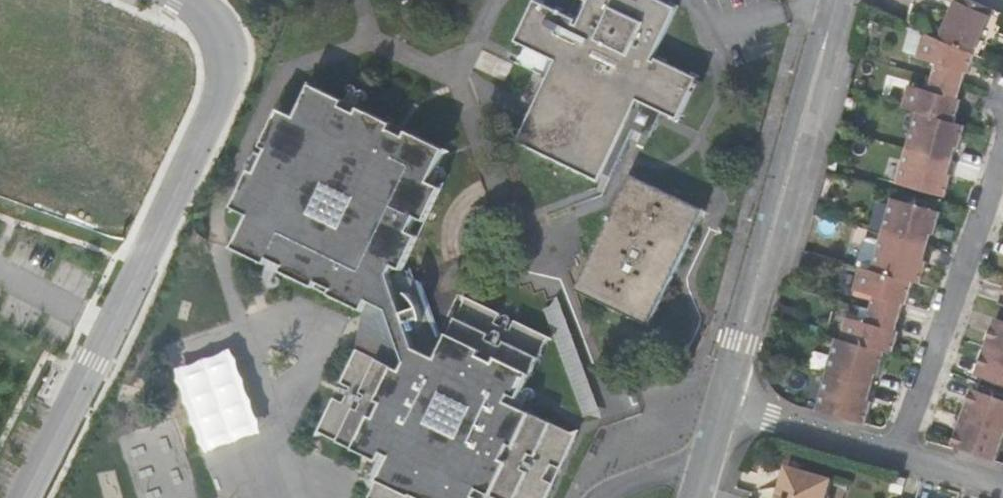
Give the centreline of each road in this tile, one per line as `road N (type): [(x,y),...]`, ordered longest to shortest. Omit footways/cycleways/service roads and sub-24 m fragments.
road 1 (residential): [(185,0),(205,12),(227,51),(223,89),(20,497)]
road 2 (residential): [(720,404),(835,0)]
road 3 (residential): [(1002,169),(903,453)]
road 4 (residential): [(720,404),(903,453)]

